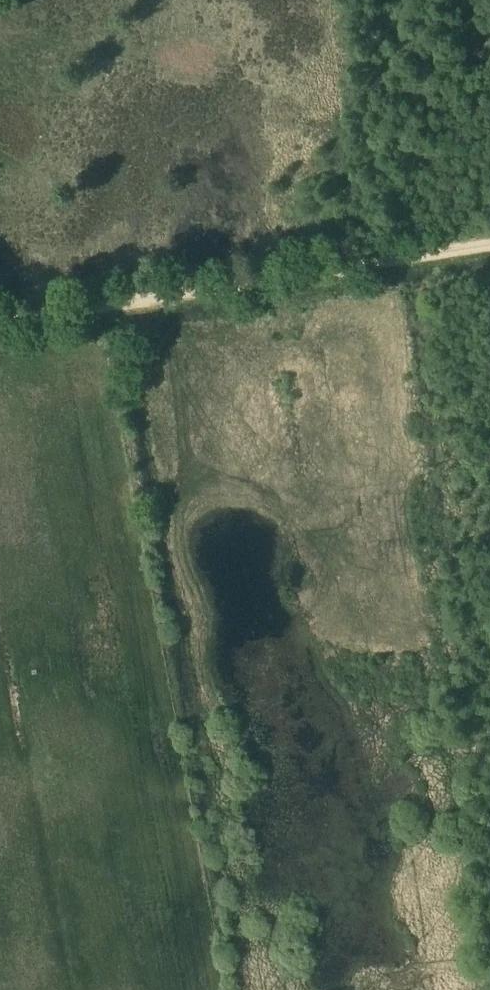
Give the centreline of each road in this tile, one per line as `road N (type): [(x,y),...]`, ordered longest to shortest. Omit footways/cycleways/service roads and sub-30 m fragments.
road 1 (track): [(489,240),(0,320)]

